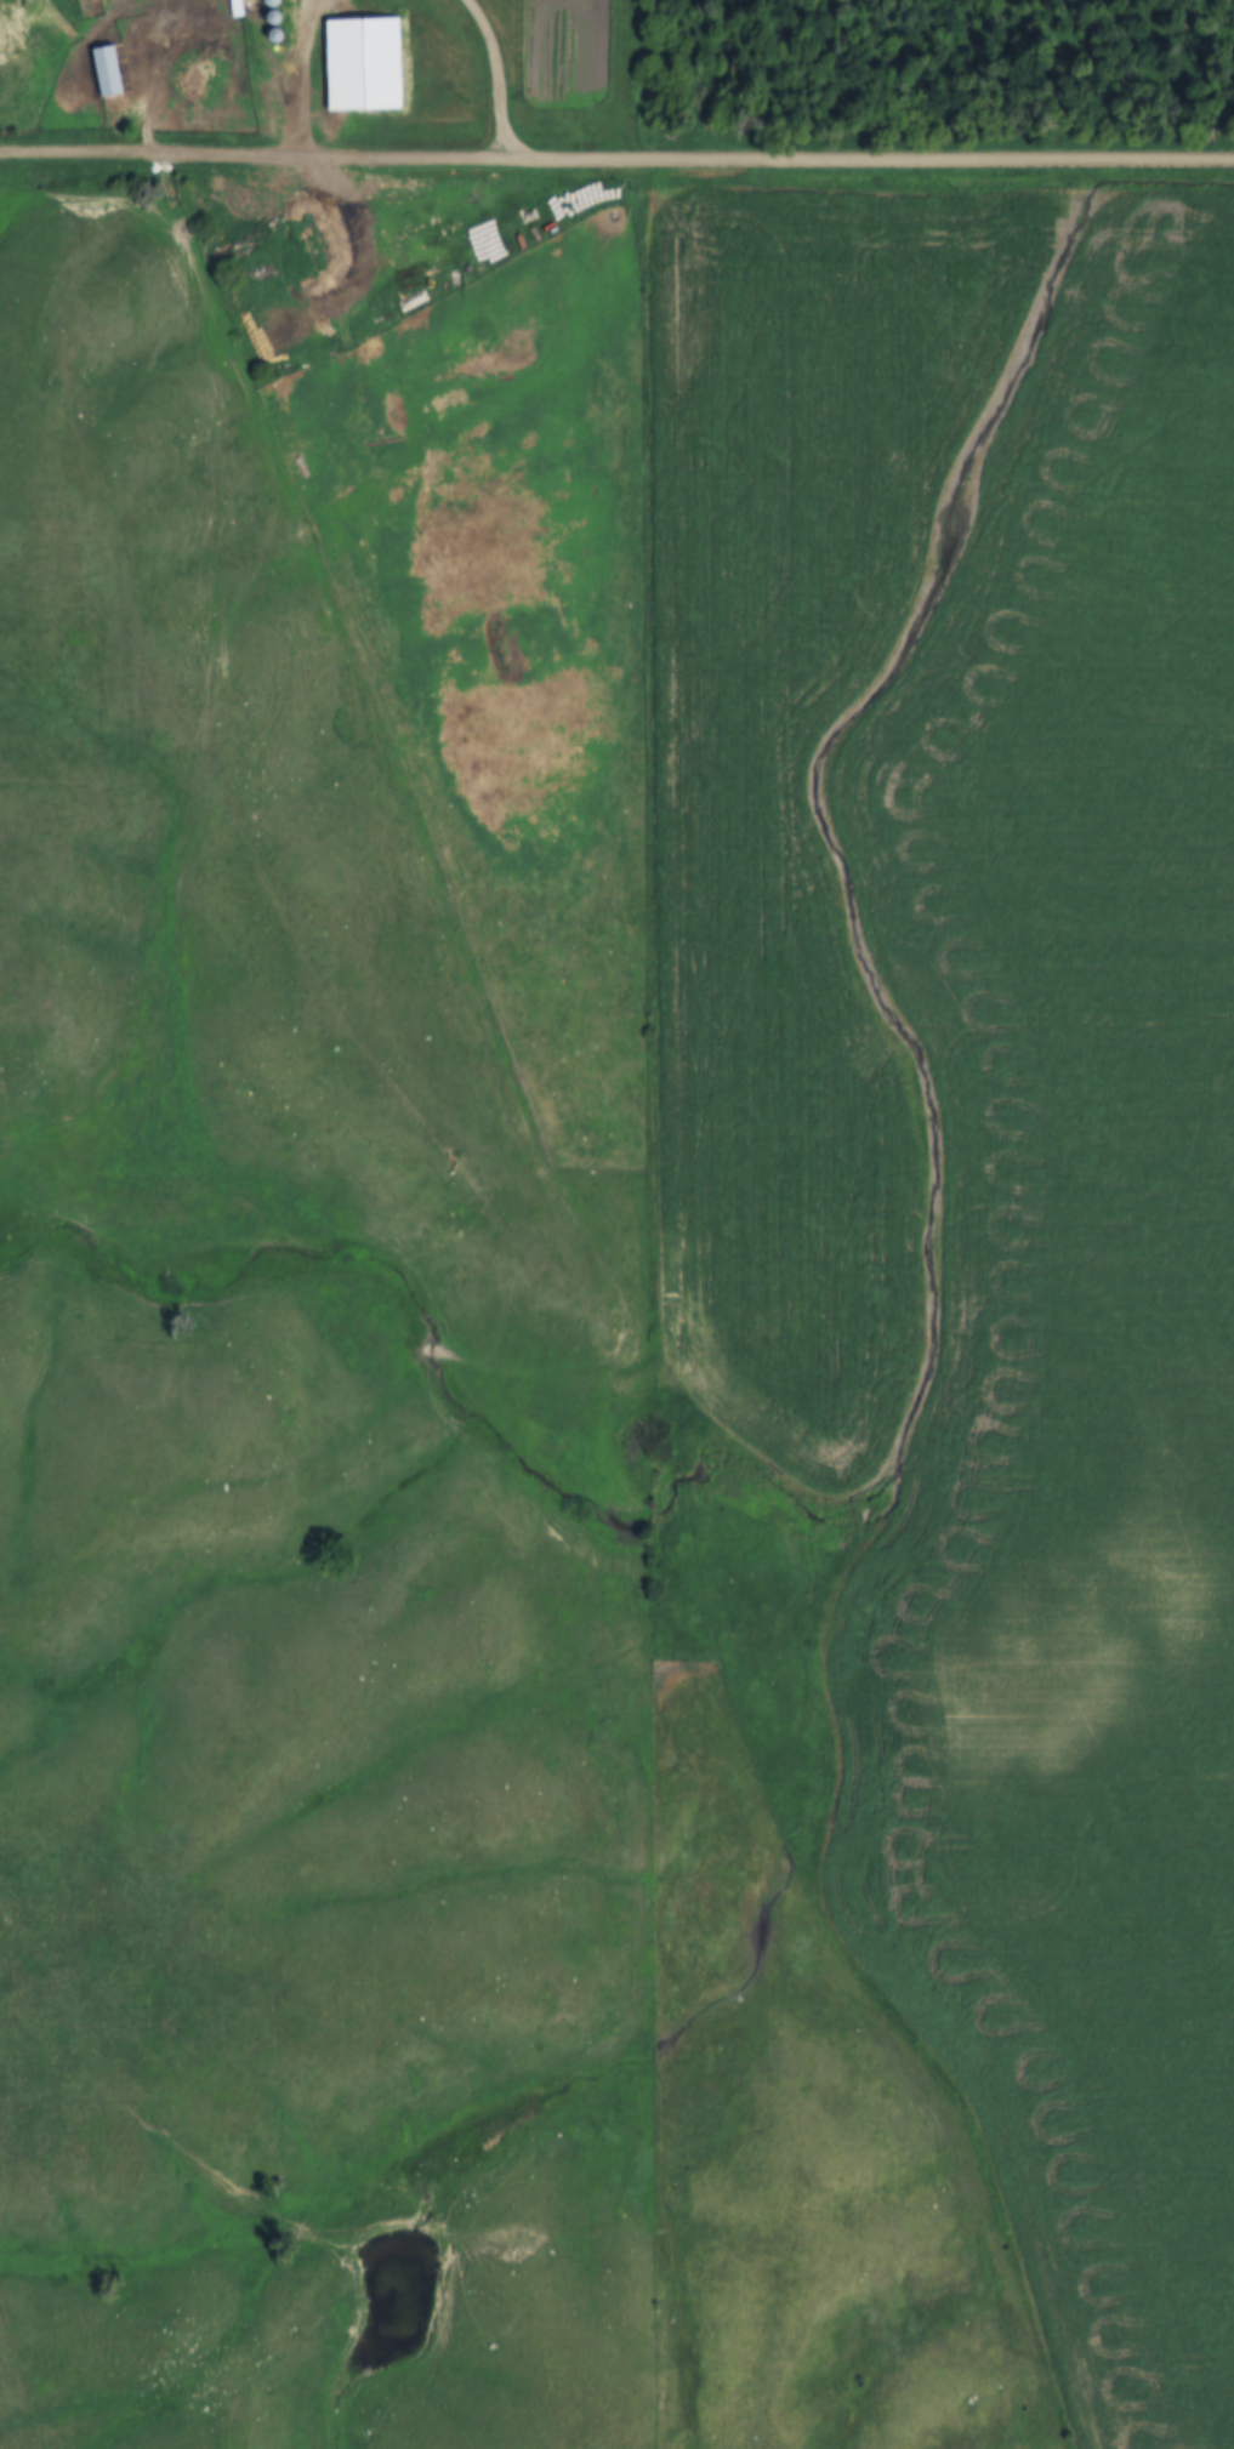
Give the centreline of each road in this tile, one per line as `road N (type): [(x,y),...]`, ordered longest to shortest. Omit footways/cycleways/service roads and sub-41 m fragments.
road 1 (track): [(306,153),(0,150)]

